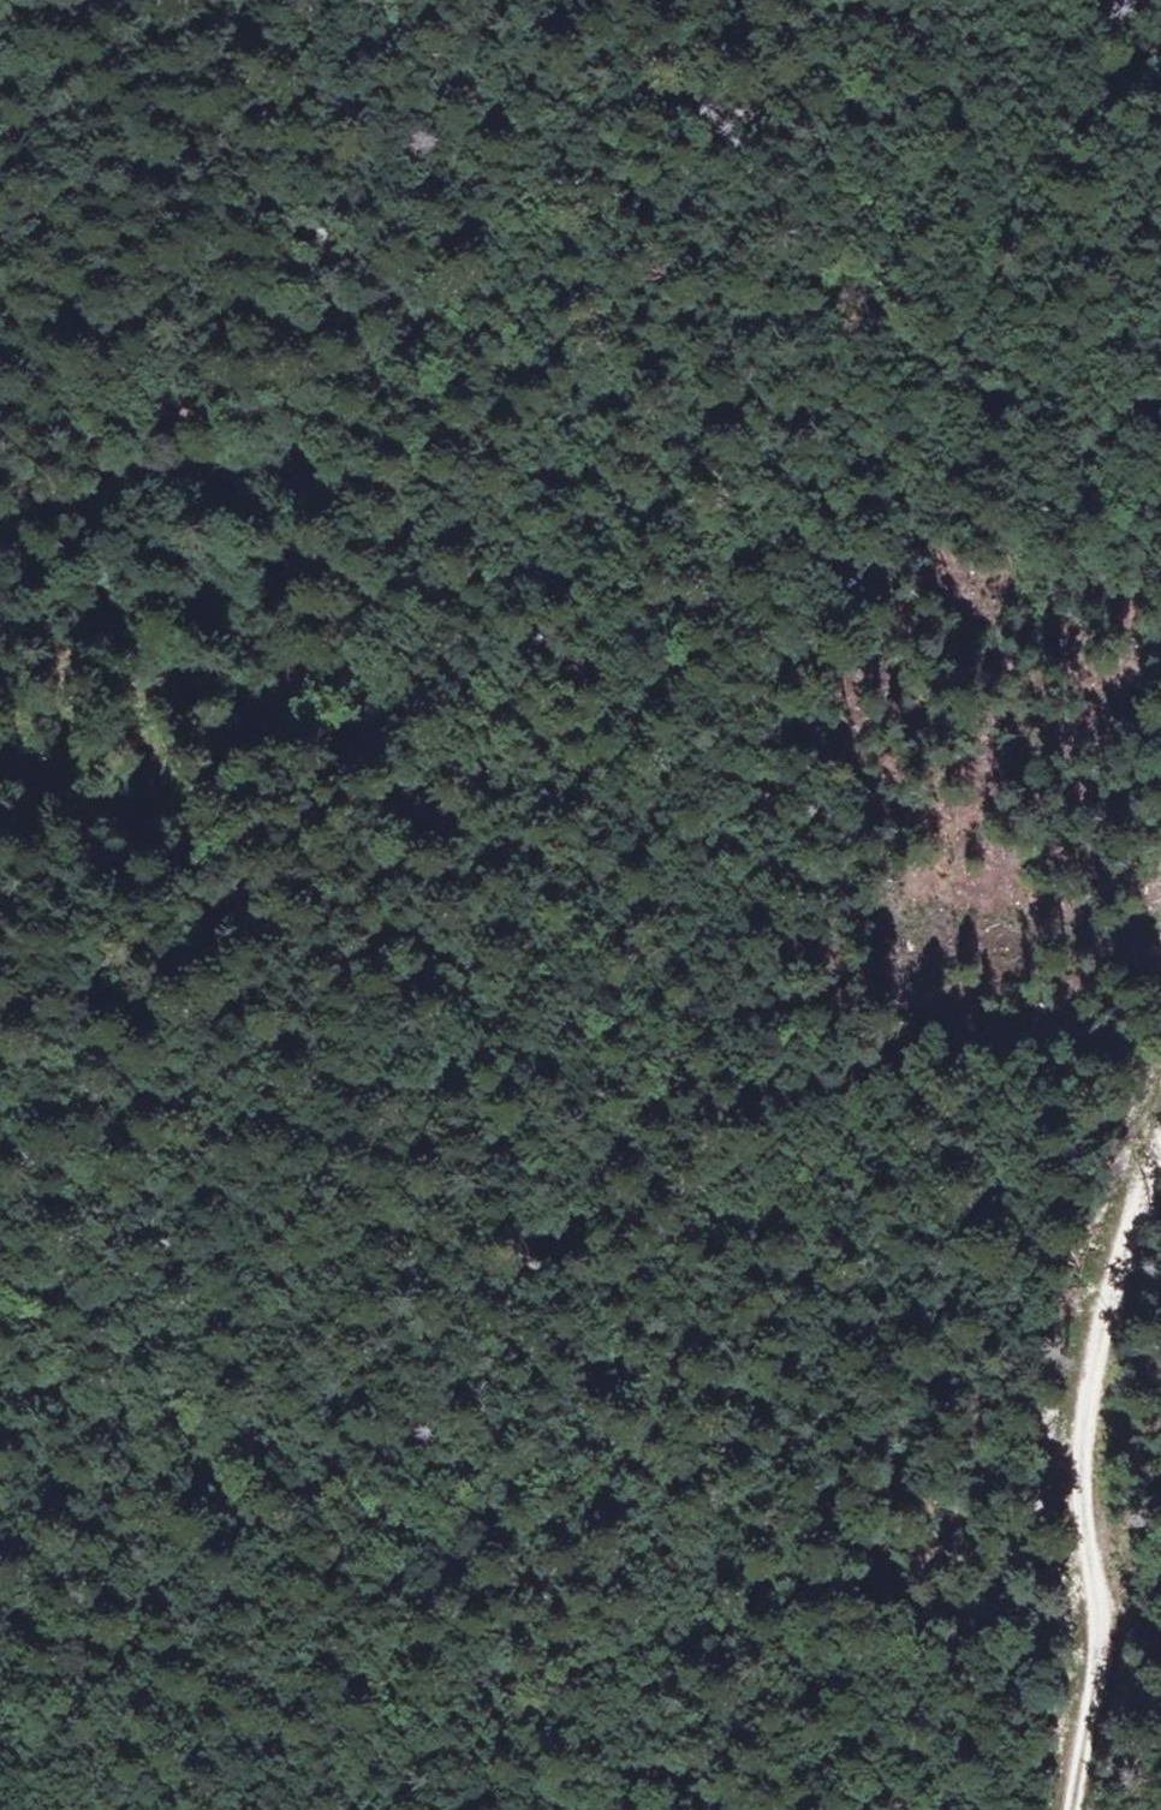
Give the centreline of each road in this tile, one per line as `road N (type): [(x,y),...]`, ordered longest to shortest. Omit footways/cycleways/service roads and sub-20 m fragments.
road 1 (track): [(1160,1147),(1119,1243),(1100,1357),(1084,1509),(1099,1630),(1087,1809)]

